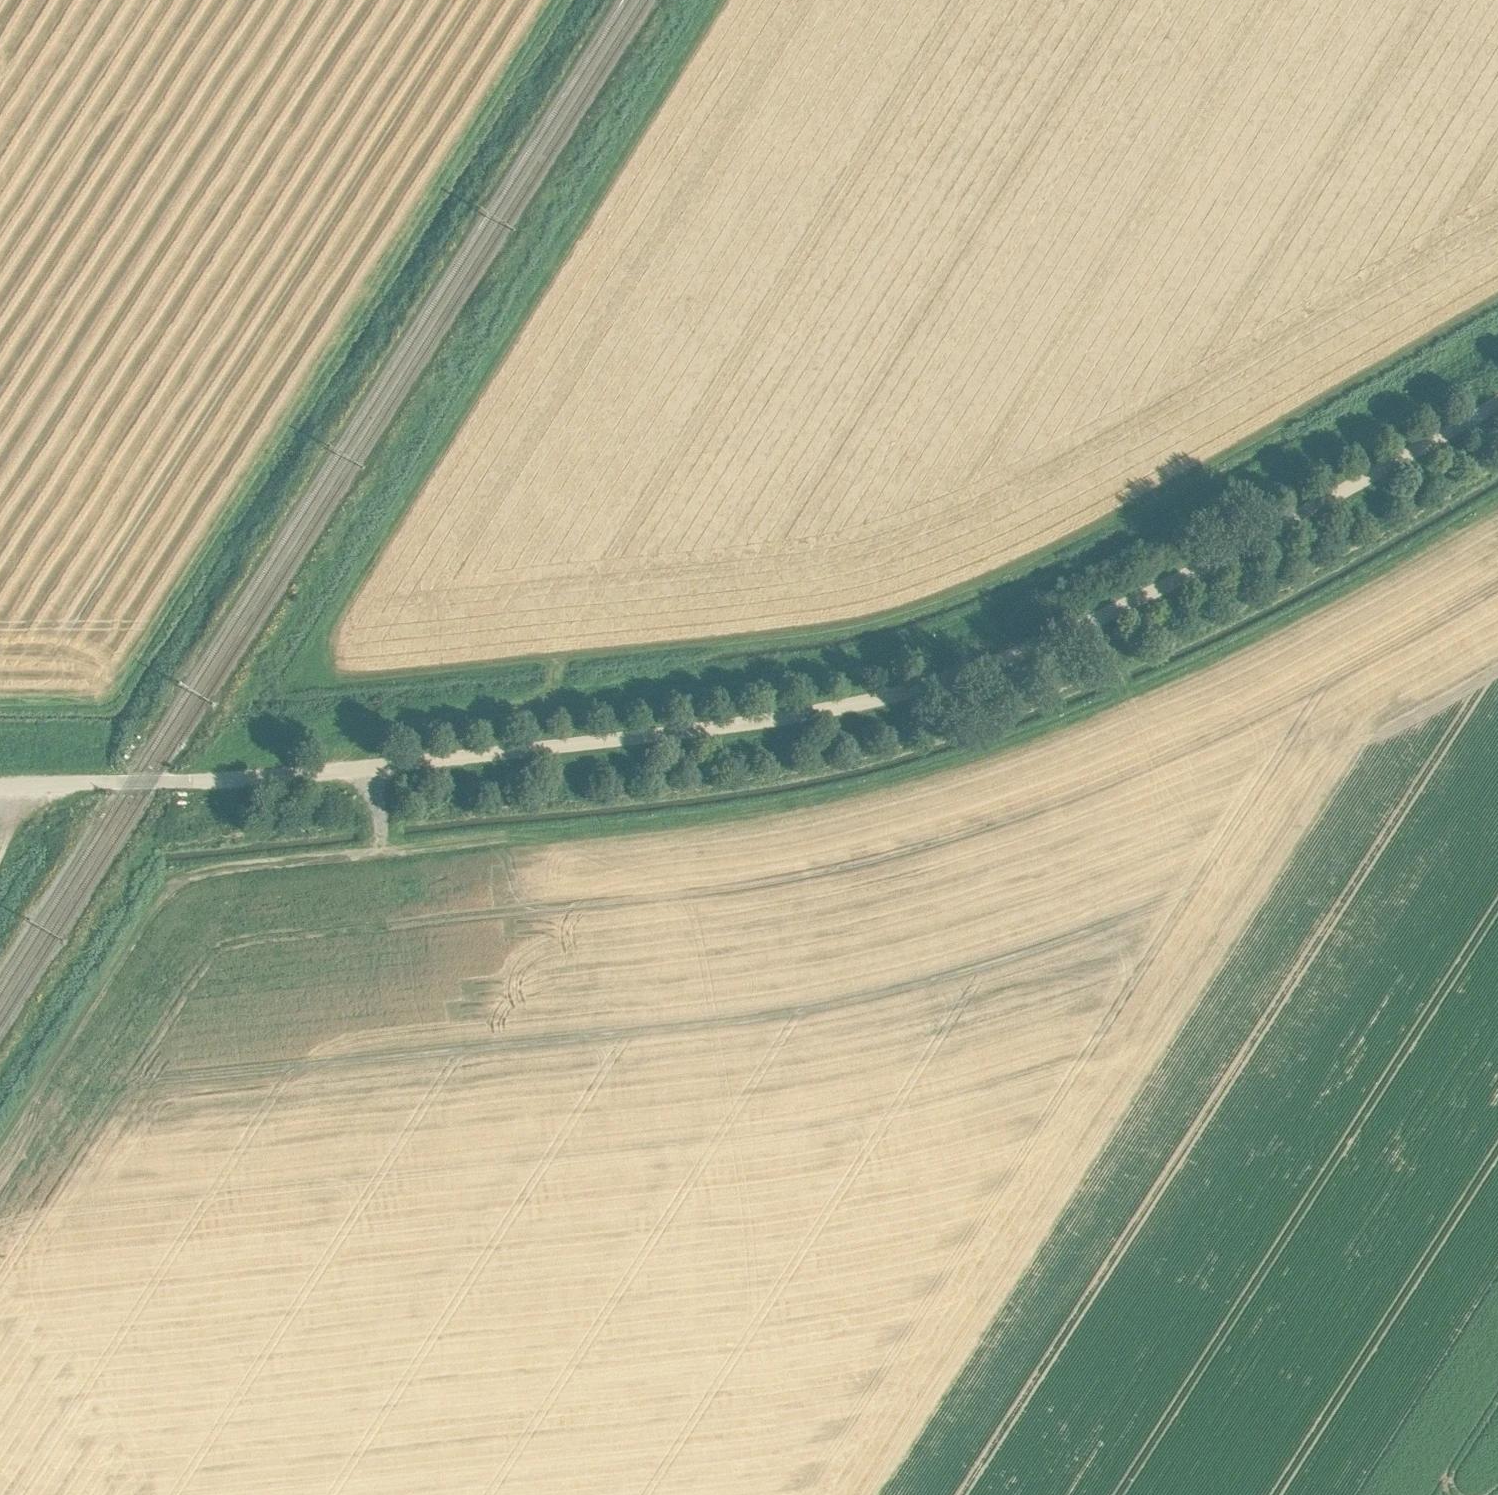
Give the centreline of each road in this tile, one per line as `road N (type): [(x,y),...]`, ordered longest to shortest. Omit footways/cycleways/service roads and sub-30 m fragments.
road 1 (unclassified): [(1497,402),(1089,618),(905,688),(589,746),(0,786)]

